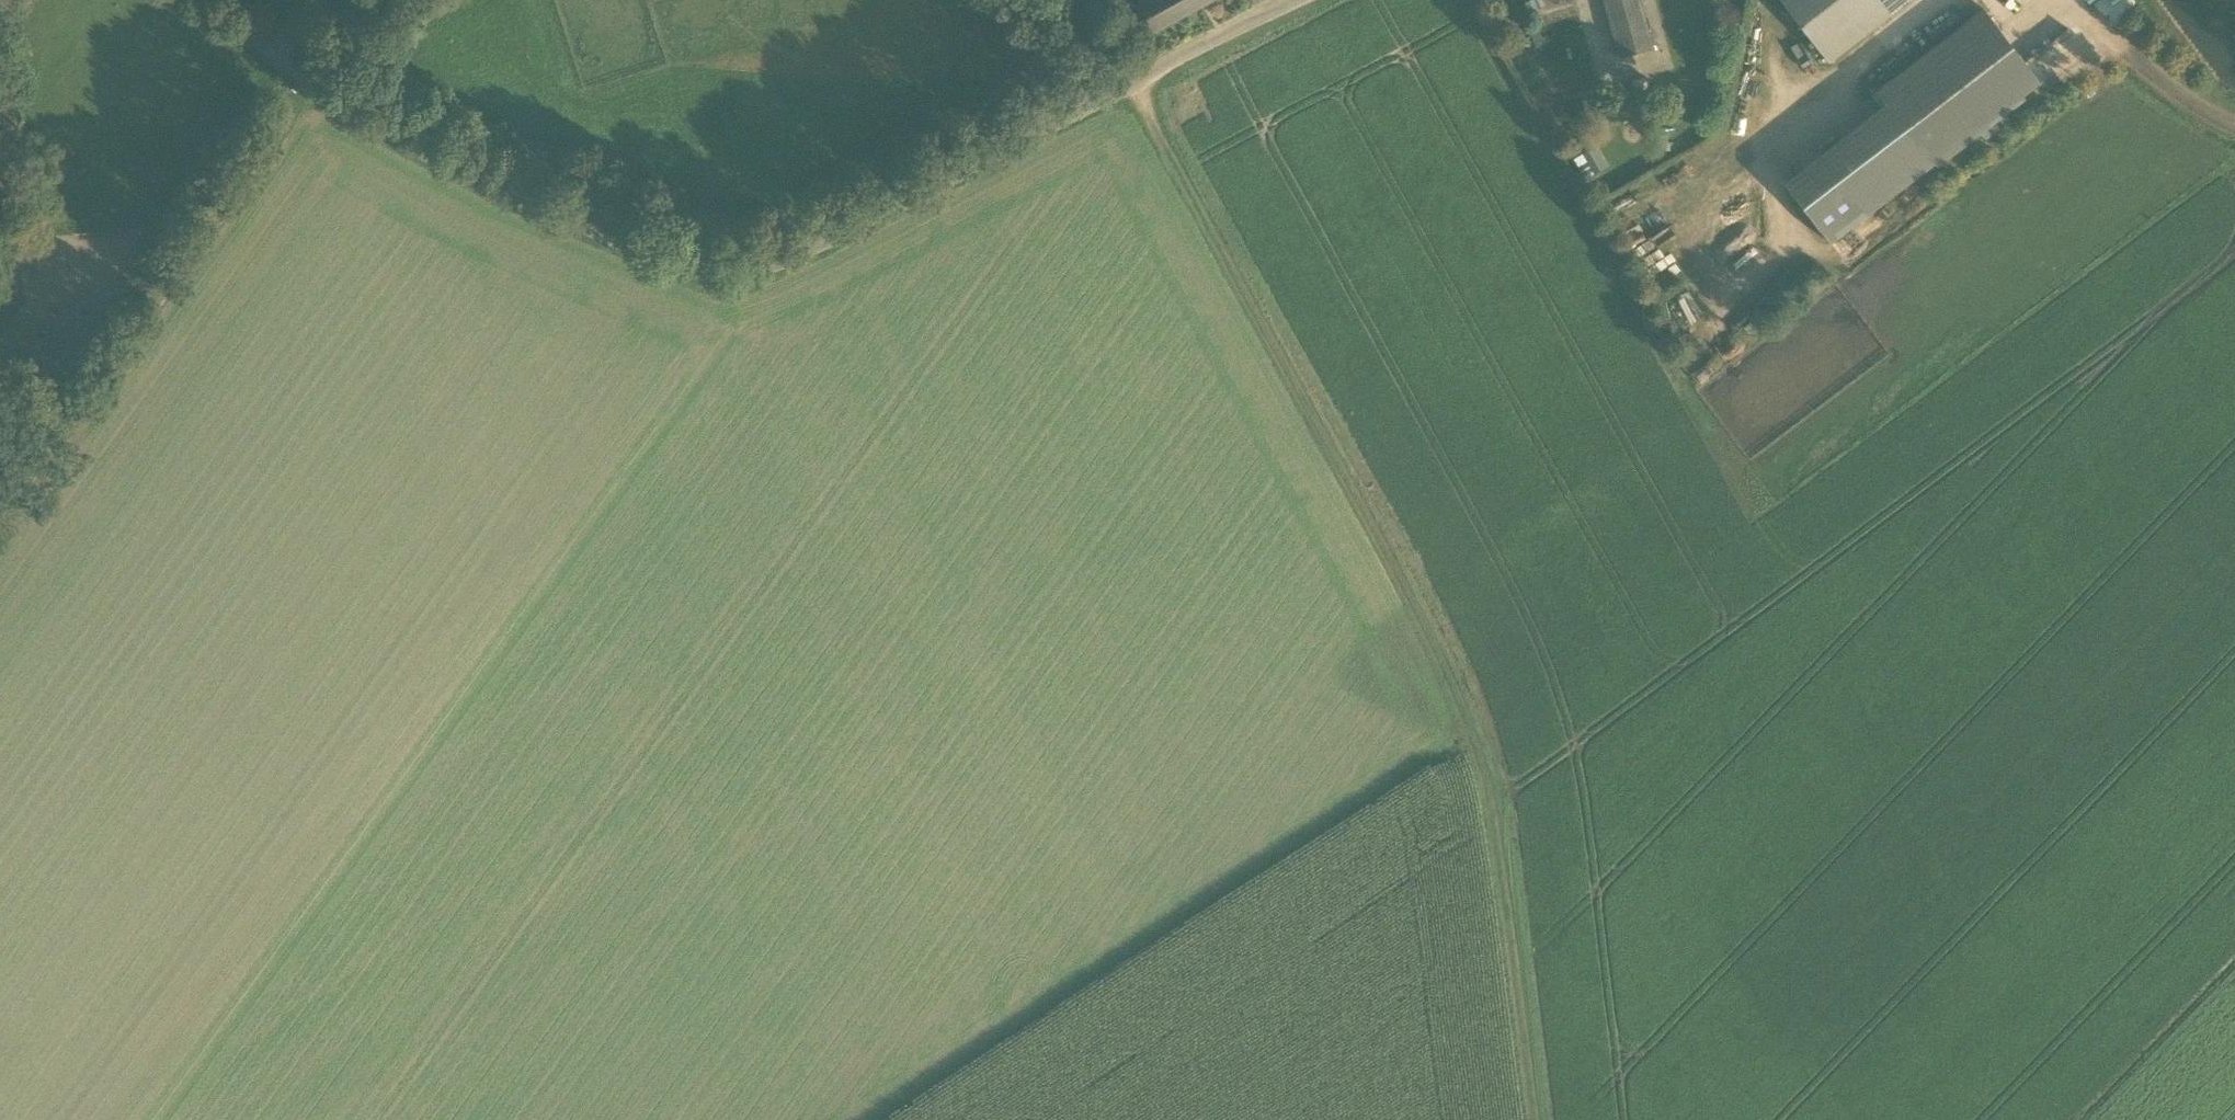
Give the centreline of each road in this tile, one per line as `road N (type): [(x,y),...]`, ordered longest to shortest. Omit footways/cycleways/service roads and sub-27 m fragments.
road 1 (track): [(1142,81),(1471,732),(1503,838),(1541,1119)]
road 2 (unclassified): [(1298,0),(798,258),(727,282),(562,221),(371,130),(308,87)]

